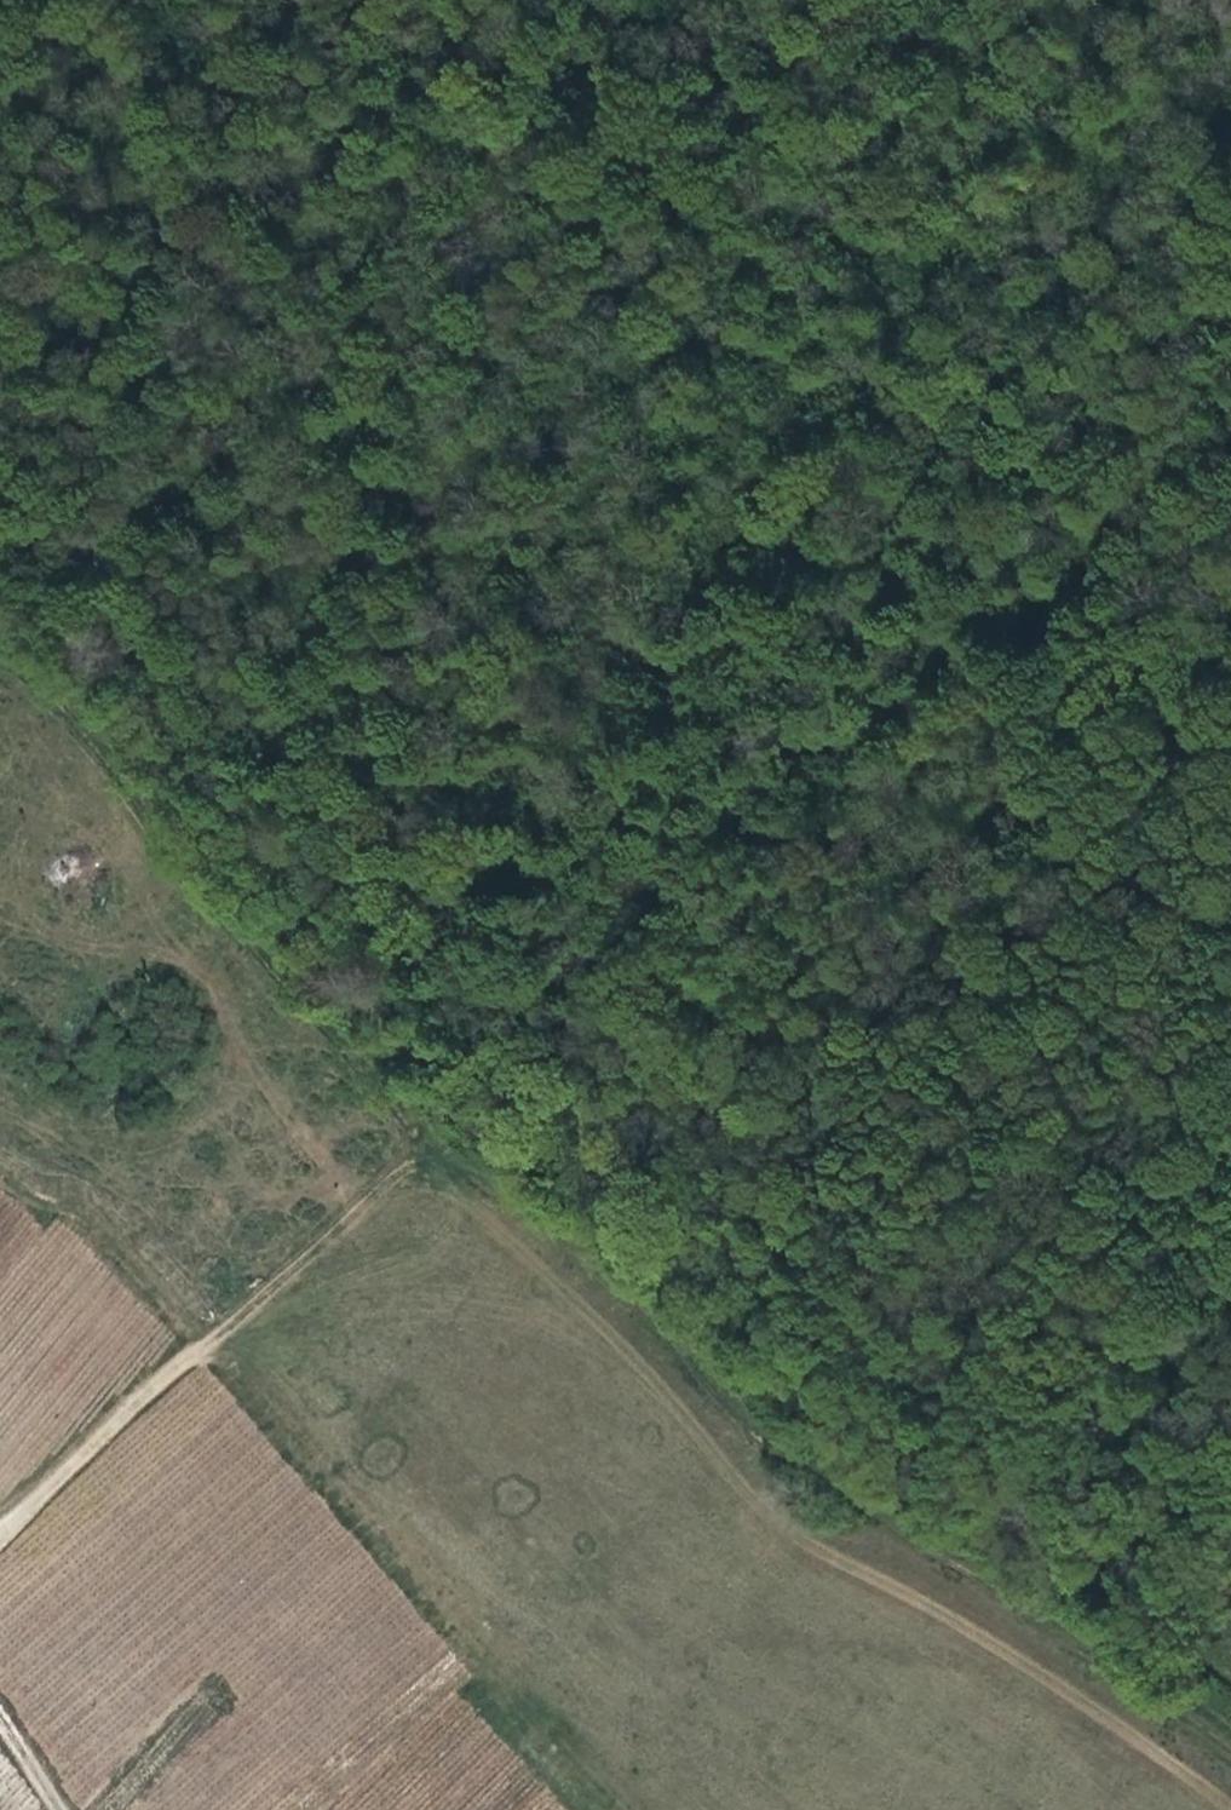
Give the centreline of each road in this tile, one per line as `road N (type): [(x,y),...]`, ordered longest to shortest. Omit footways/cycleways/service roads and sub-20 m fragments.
road 1 (track): [(0,1542),(444,1118)]

